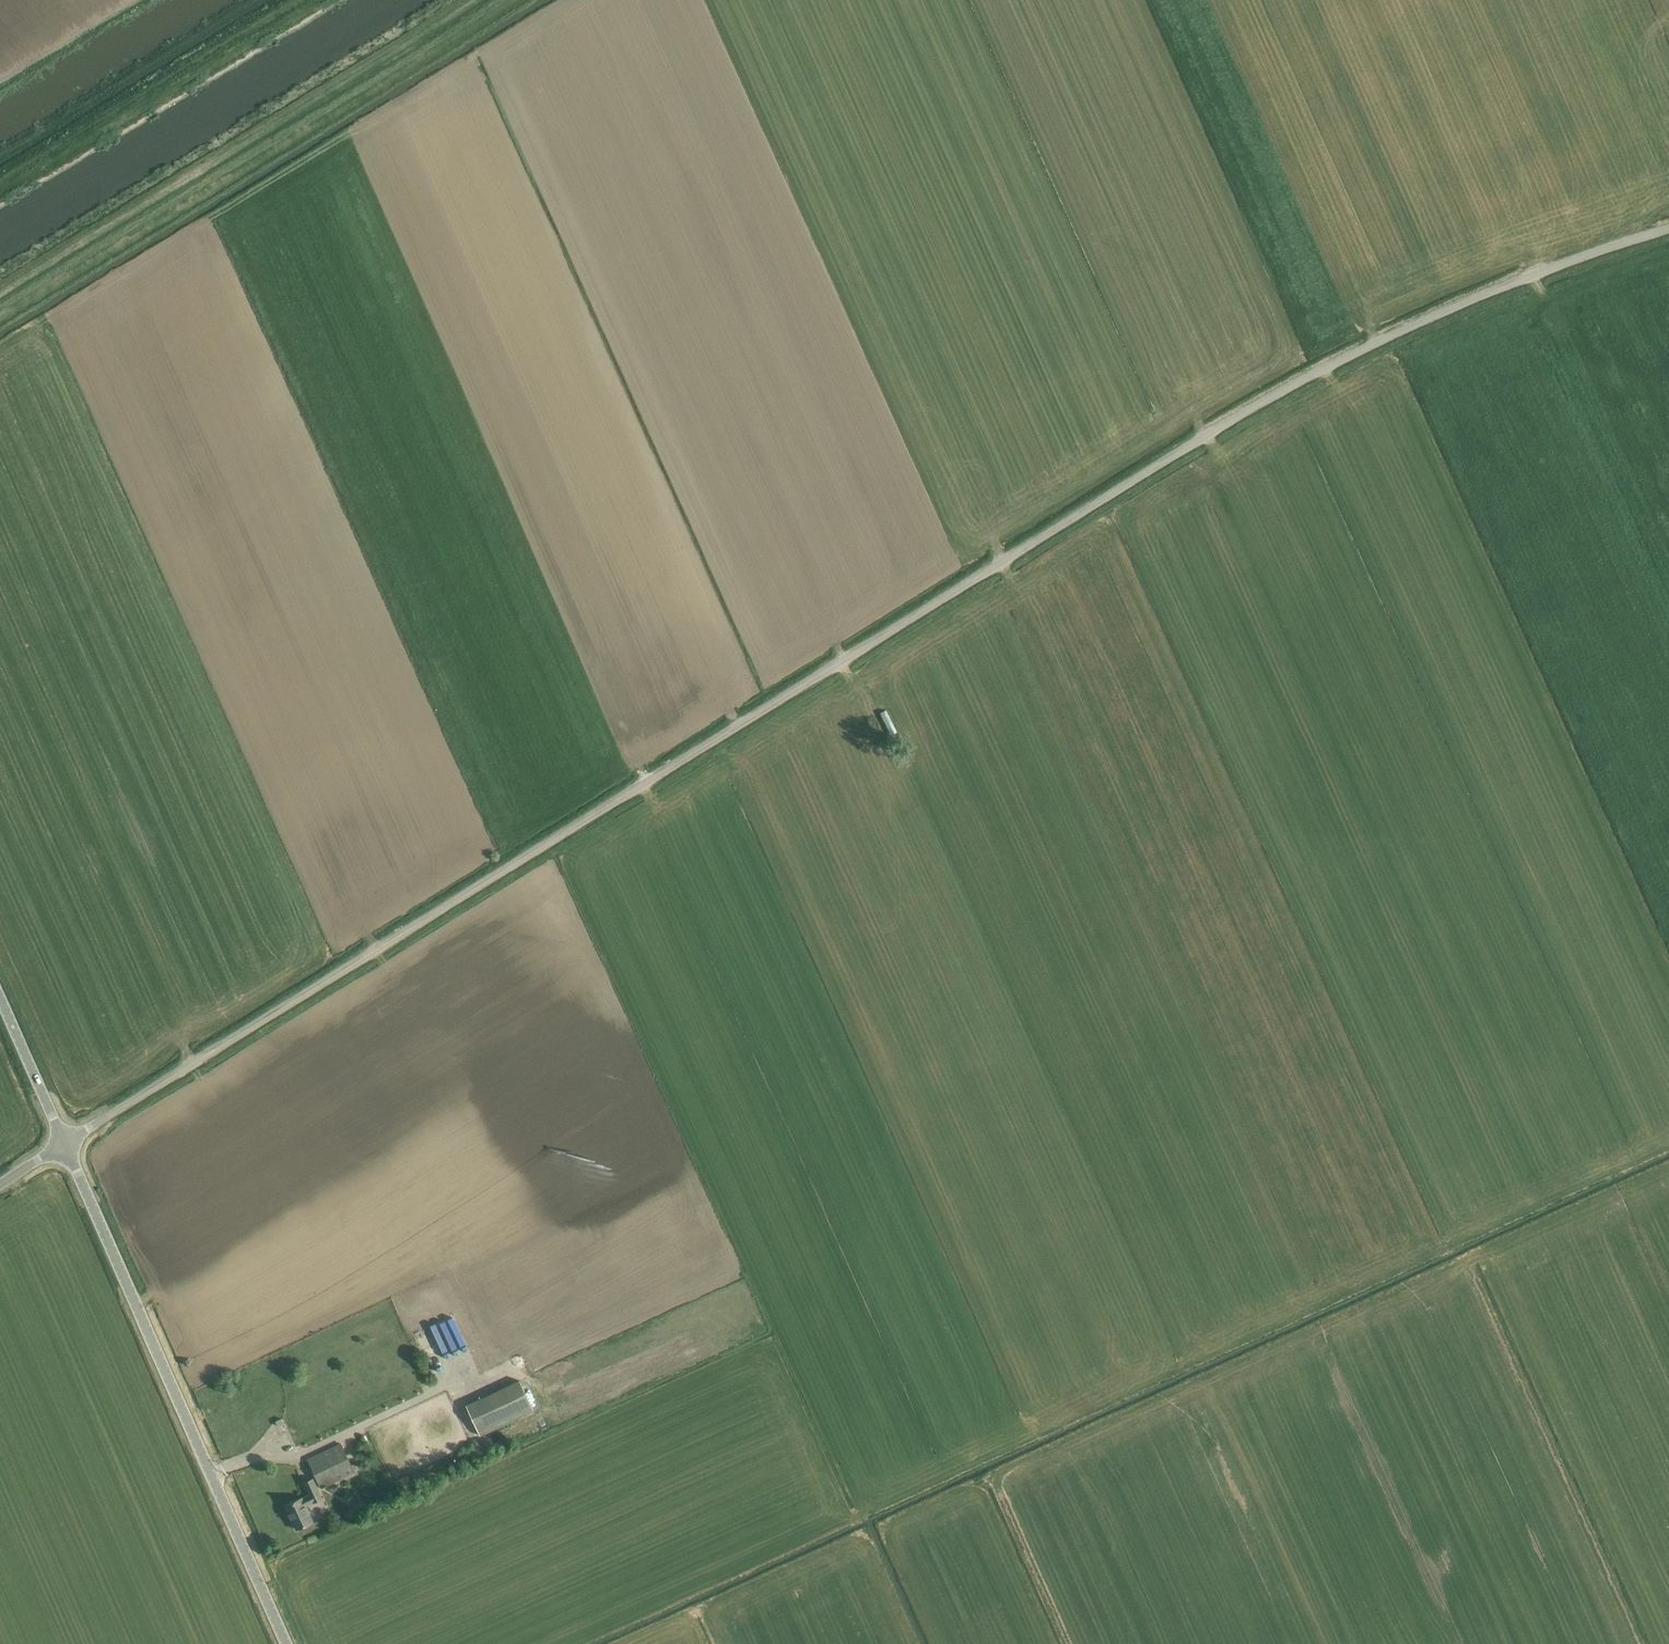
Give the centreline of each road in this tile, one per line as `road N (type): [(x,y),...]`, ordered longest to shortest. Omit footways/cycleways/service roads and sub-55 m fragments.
road 1 (unclassified): [(64,1144),(1271,398),(1449,309),(1668,230)]
road 2 (tertiary): [(286,1643),(64,1144)]
road 3 (tertiary): [(64,1144),(0,998)]

